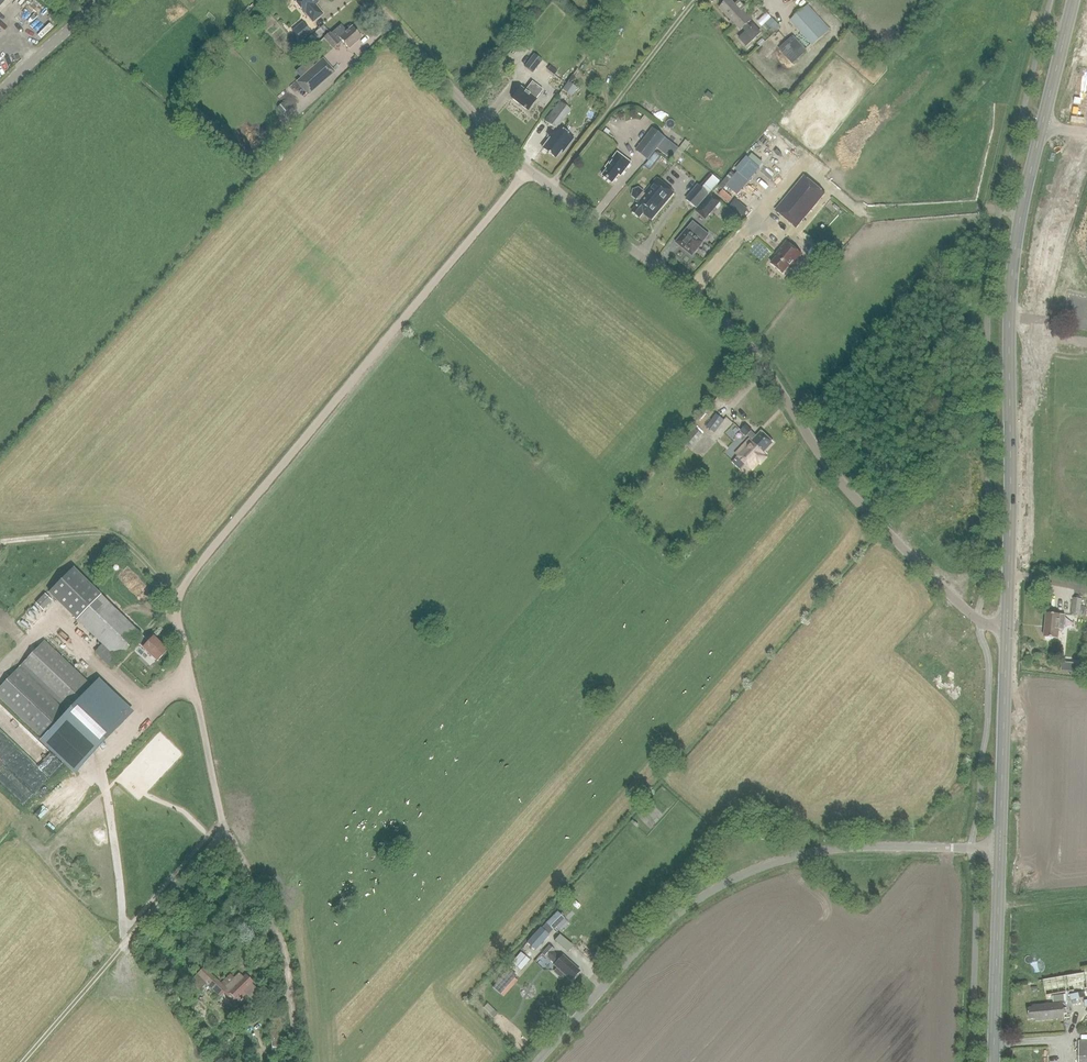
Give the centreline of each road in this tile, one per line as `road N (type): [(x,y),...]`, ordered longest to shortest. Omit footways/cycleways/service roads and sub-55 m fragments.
road 1 (unclassified): [(936,559),(903,547),(872,520),(733,329),(528,170),(370,0)]
road 2 (track): [(225,828),(177,615),(179,593),(528,170)]
road 3 (unclassified): [(1049,803),(1049,761),(1020,728),(1008,699),(1013,457),(1035,304),(1086,133)]
road 4 (primary): [(1086,77),(1005,332),(982,451),(965,658)]
road 5 (unclassified): [(936,559),(977,304),(1034,123),(1084,0)]
road 6 (unclassified): [(542,1061),(695,900),(808,814),(872,791)]
road 7 (track): [(225,828),(21,1061)]
road 8 (unclassified): [(936,1061),(934,937),(872,791)]
road 9 (unclassified): [(872,791),(867,737),(924,644),(936,559)]
road 10 (track): [(299,1061),(285,953),(225,828)]
road 11 (unclassified): [(1049,839),(1002,903),(994,1061)]
road 12 (track): [(179,593),(111,534),(0,545)]
road 13 (primary): [(953,1061),(956,911)]
road 14 (tertiary): [(0,96),(97,0)]

